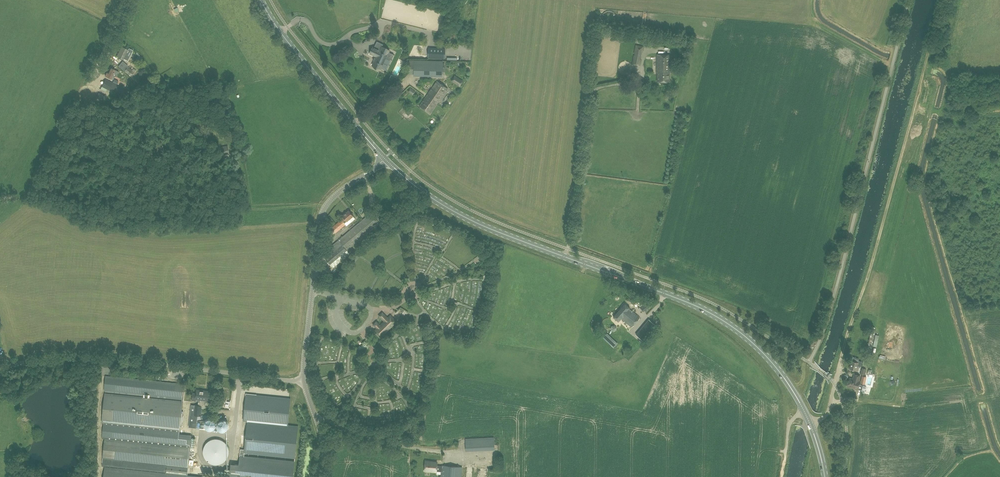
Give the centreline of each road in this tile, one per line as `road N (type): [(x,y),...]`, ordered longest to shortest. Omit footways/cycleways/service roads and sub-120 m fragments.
road 1 (primary): [(810,424),(773,364),(721,320),(478,223),(385,158)]
road 2 (track): [(943,0),(841,357)]
road 3 (unclassified): [(0,368),(107,359),(304,383)]
road 4 (unclassified): [(304,383),(321,216),(385,158)]
road 5 (primary): [(385,158),(261,0)]

